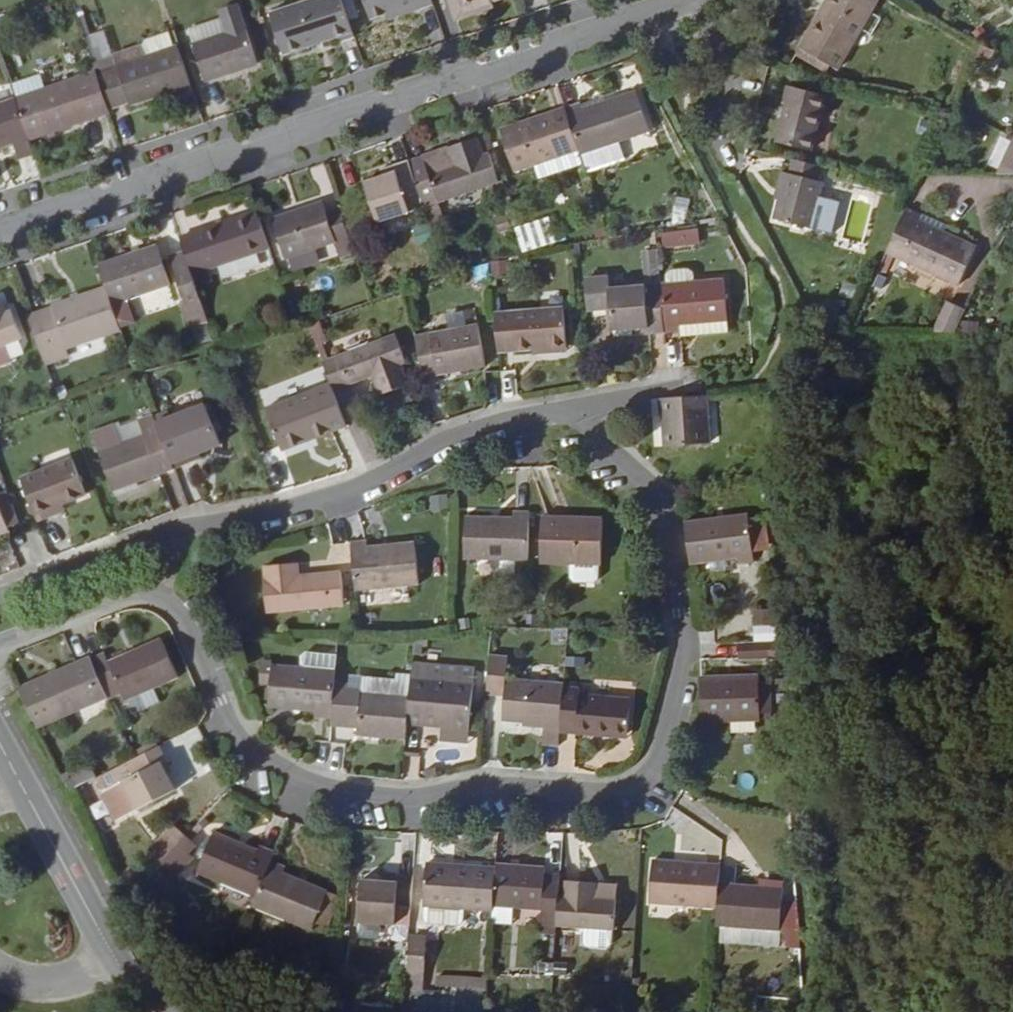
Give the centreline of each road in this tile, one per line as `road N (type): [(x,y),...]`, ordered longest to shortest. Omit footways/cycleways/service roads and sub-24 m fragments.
road 1 (residential): [(175,613),(241,743),(325,789),(408,804),(486,787),(616,790),(652,764),(680,662),(681,613),(653,490),(568,414),(448,444),(392,478),(326,503),(202,529)]
road 2 (unclassified): [(698,0),(0,235)]
road 3 (secondary): [(159,1011),(93,925),(0,748)]
road 4 (residential): [(202,529),(0,596)]
road 5 (residential): [(0,649),(124,600),(175,613)]

